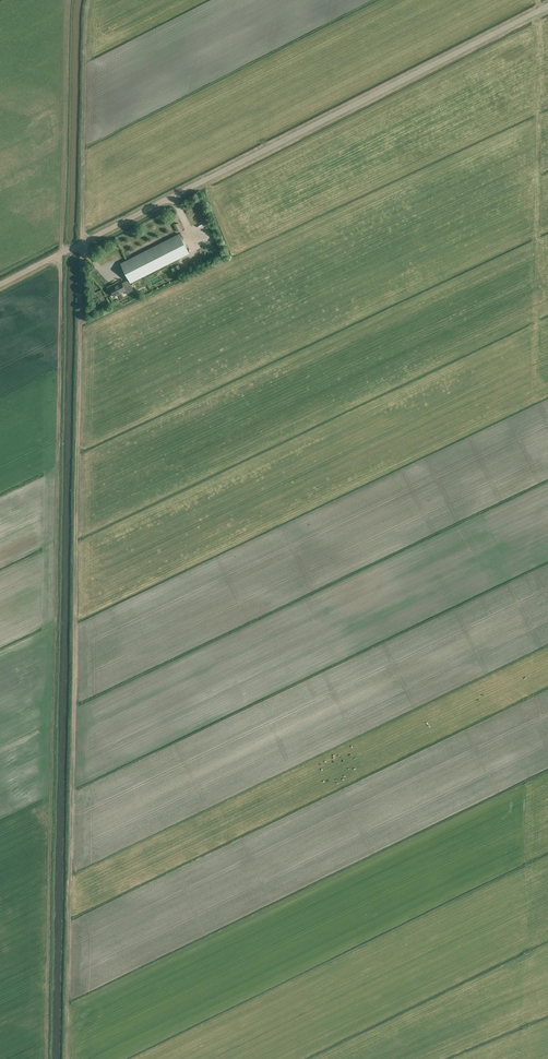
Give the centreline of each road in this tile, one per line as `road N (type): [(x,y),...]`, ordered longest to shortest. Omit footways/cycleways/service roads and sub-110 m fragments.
road 1 (track): [(47,1058),(60,254)]
road 2 (track): [(71,876),(82,244)]
road 3 (track): [(60,254),(537,11)]
road 4 (track): [(537,11),(535,382)]

